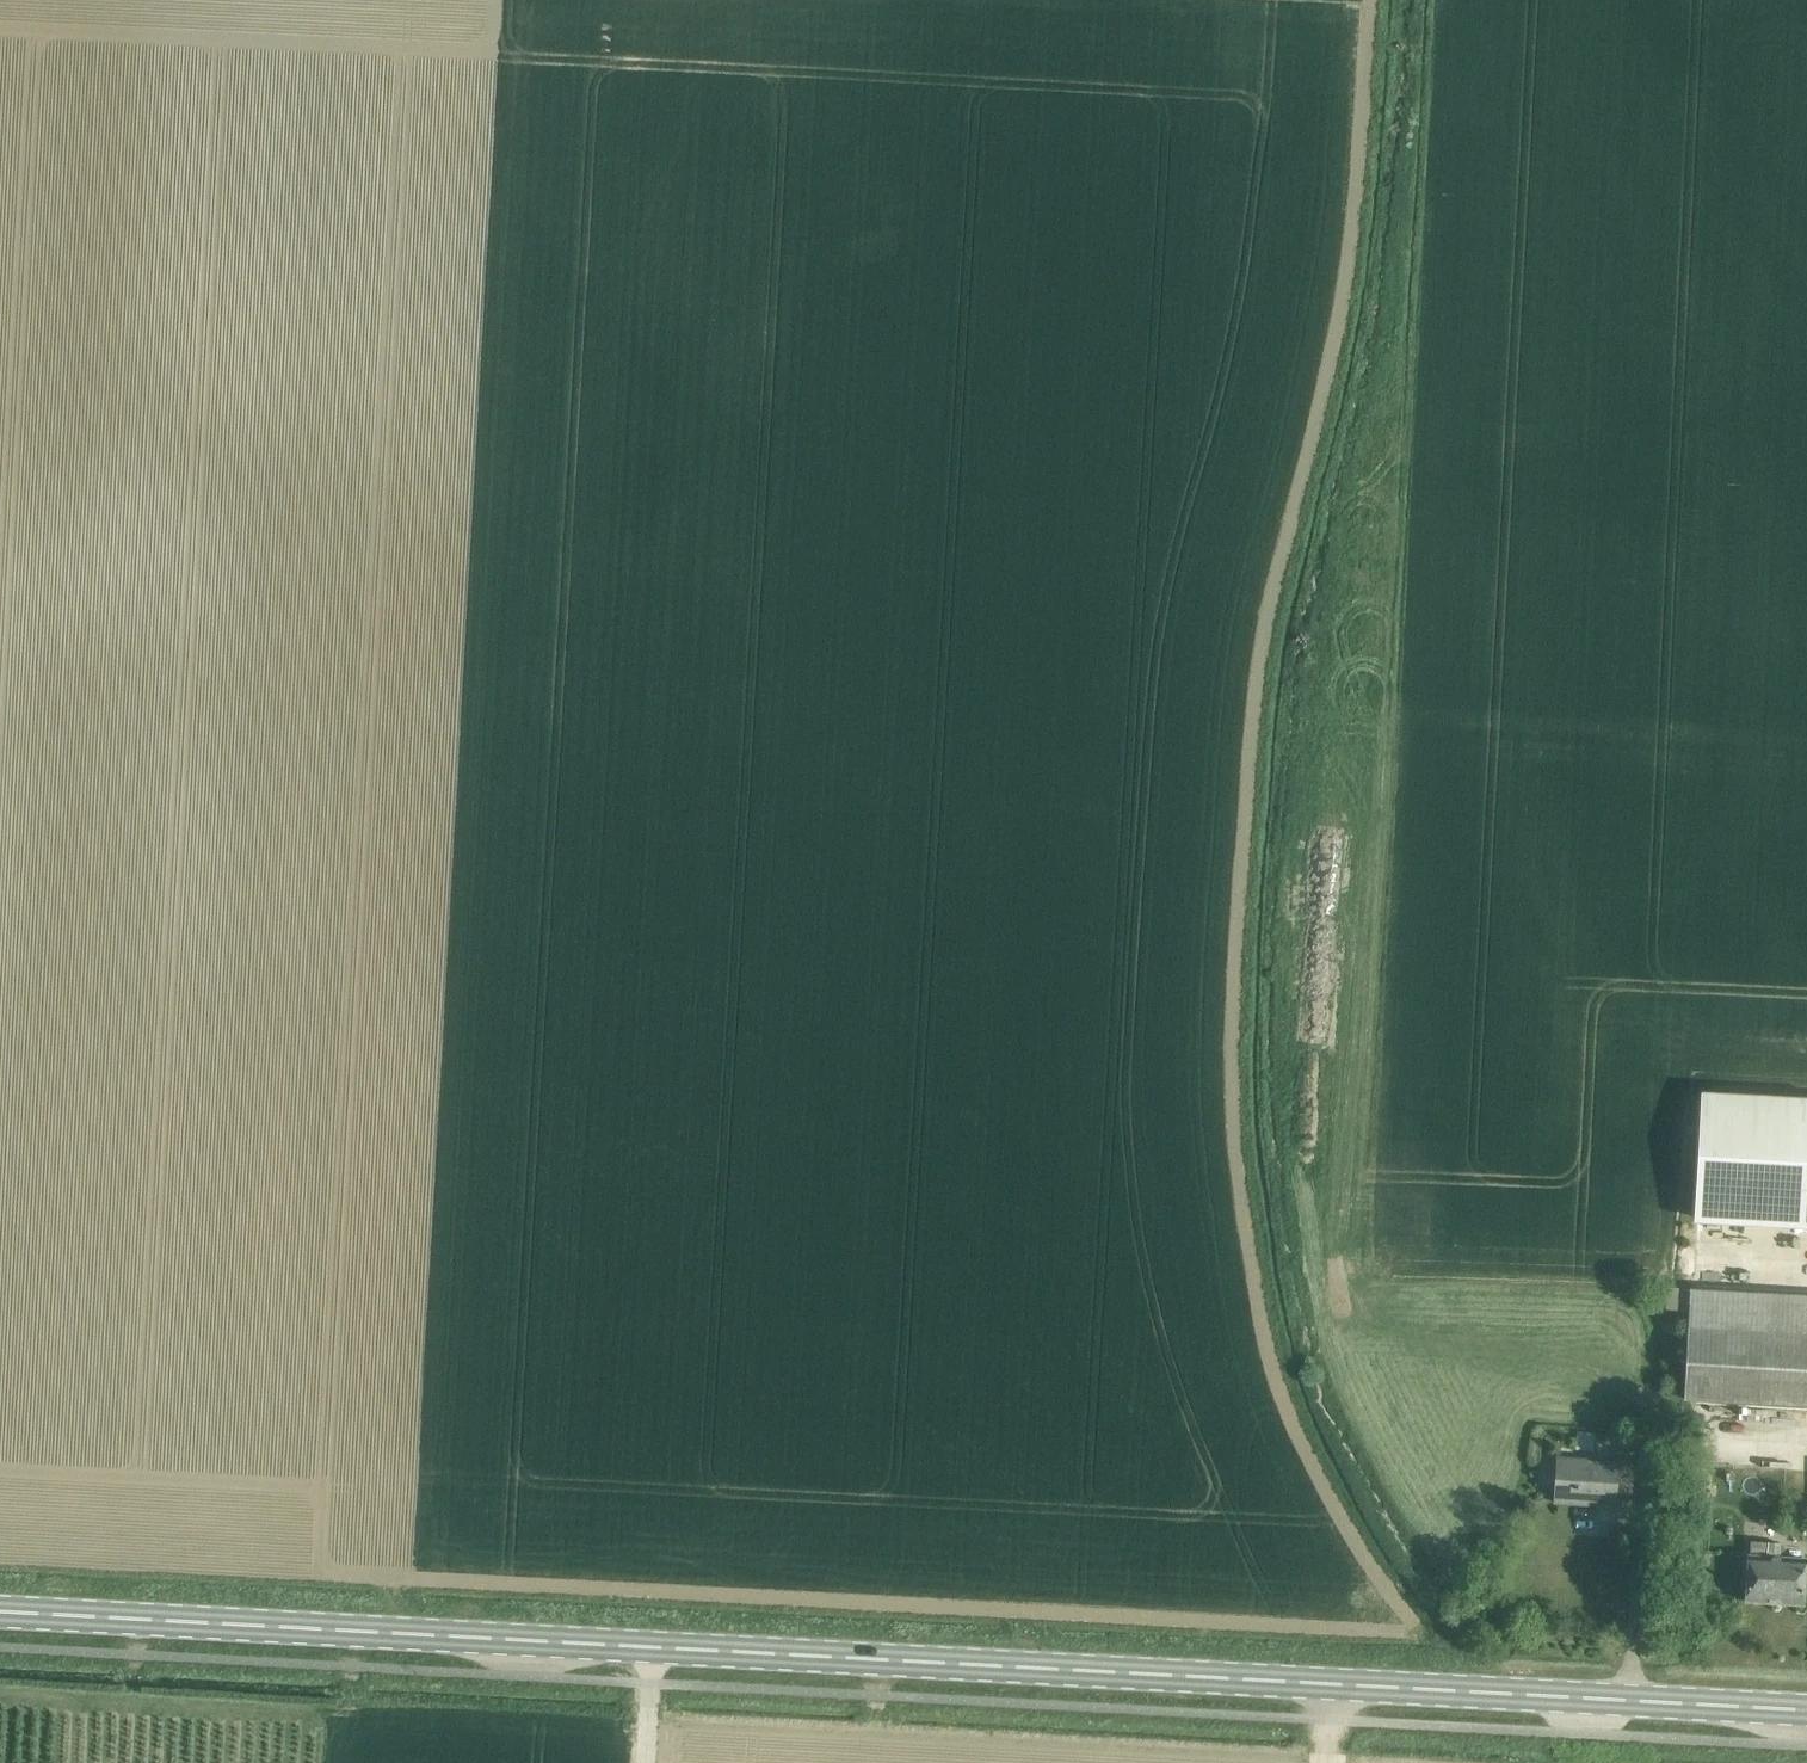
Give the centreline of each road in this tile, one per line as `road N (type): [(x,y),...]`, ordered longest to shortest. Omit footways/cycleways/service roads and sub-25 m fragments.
road 1 (primary): [(0,1610),(1806,1709)]

